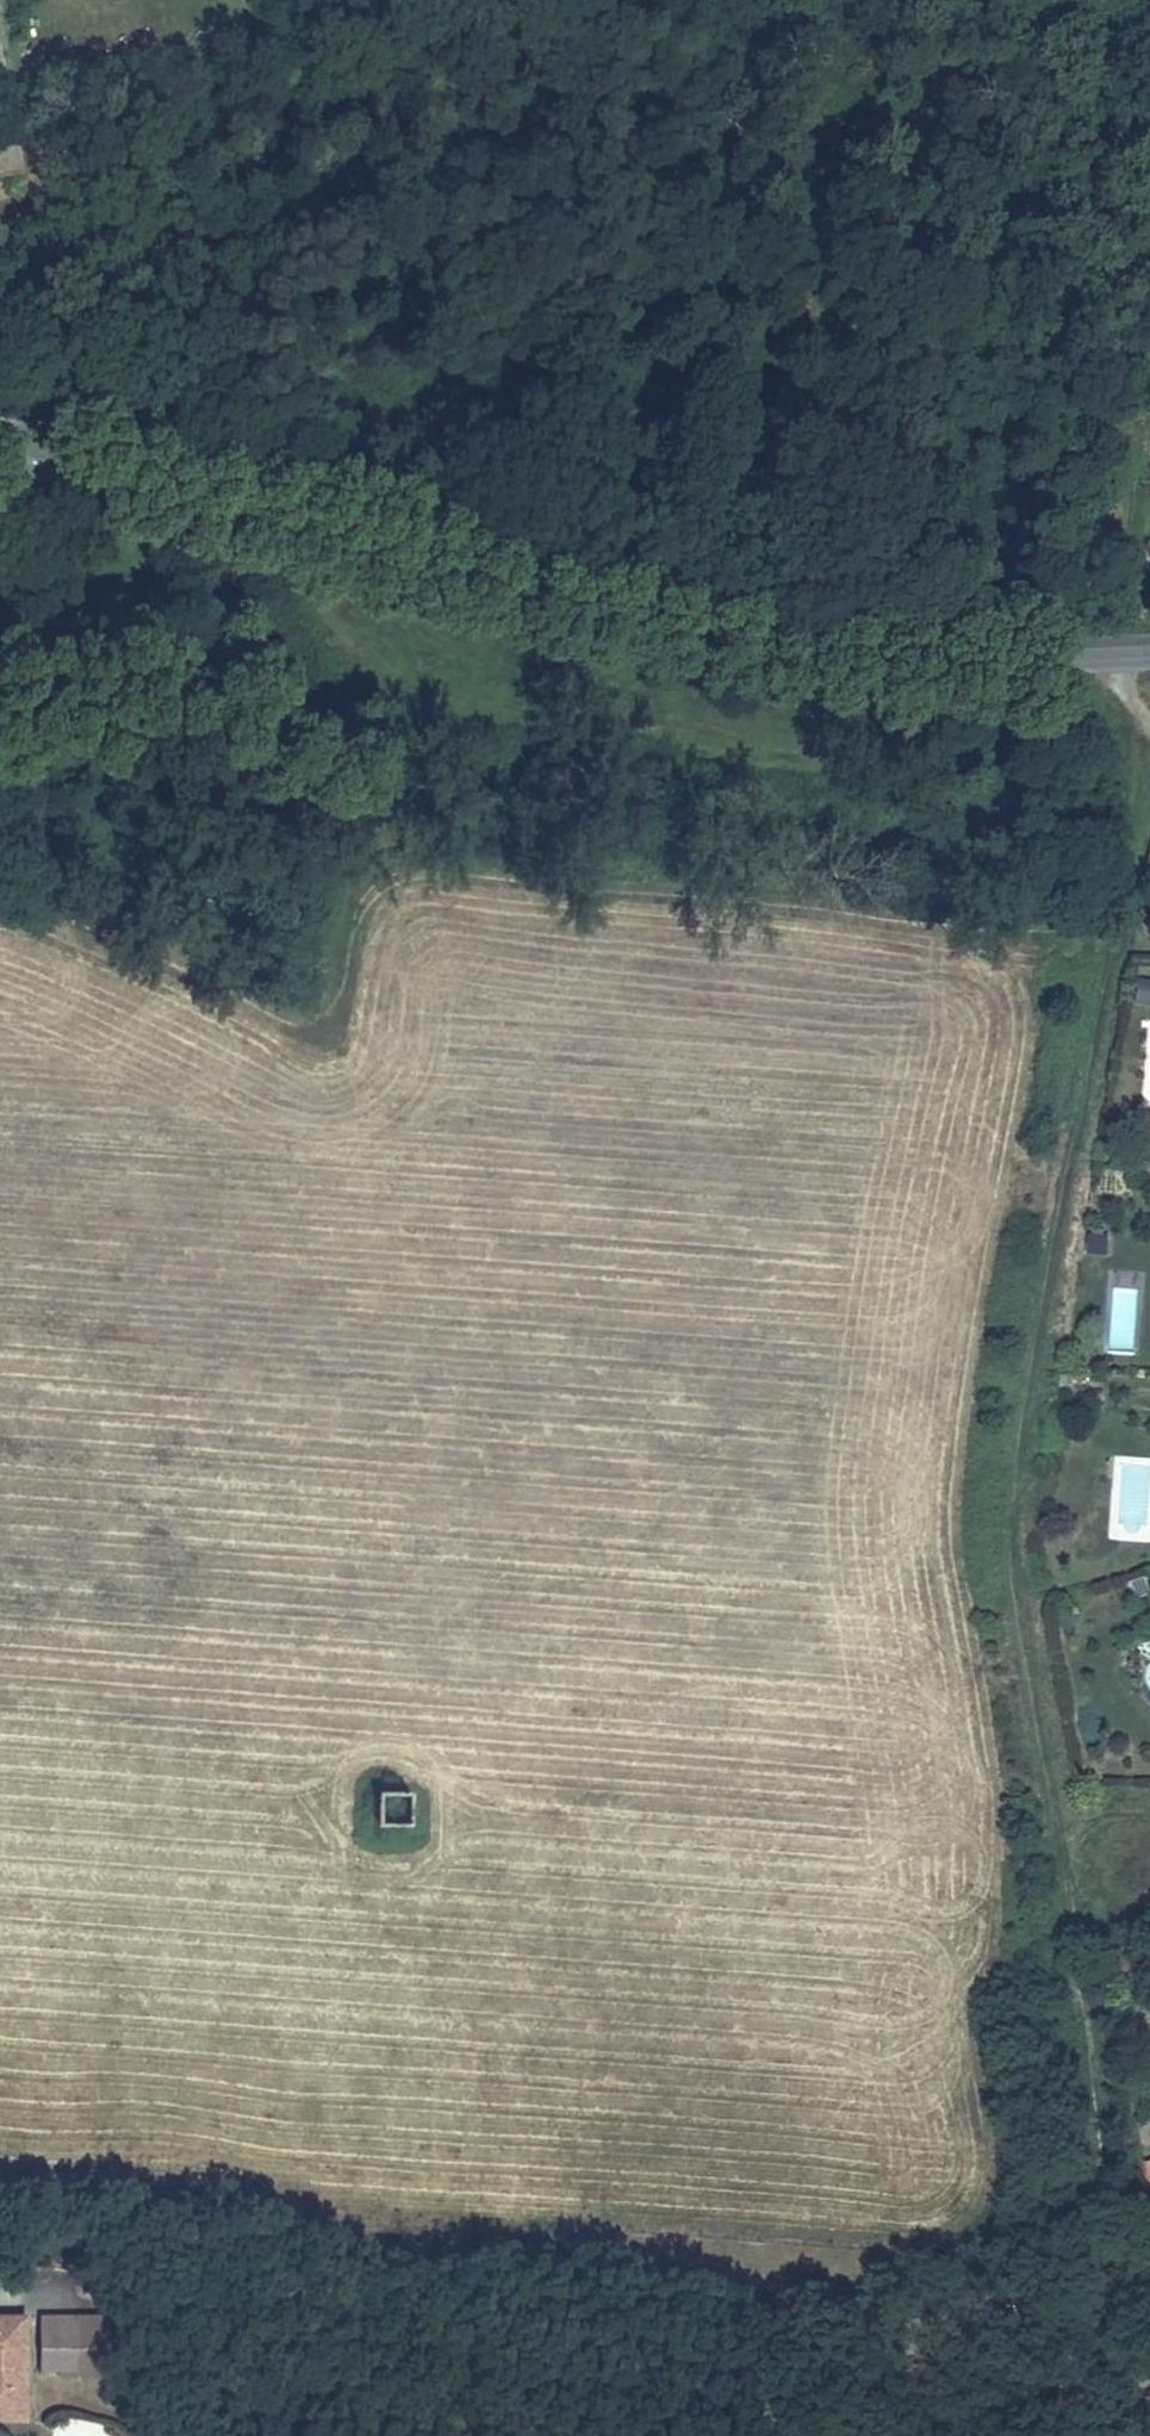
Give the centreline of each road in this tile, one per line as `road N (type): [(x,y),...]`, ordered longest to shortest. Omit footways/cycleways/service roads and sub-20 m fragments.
road 1 (track): [(1149,2417),(1134,2295),(1090,2095),(1014,1517),(1108,941),(388,847),(359,875),(351,955),(328,1033),(294,1026),(114,934),(0,889)]
road 2 (tertiary): [(40,447),(243,494),(754,636),(982,658),(1149,652)]

